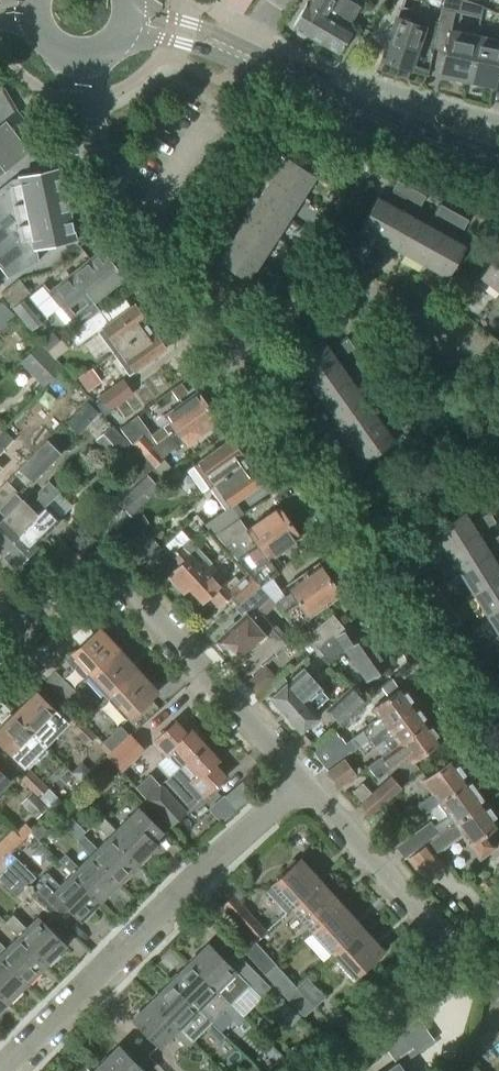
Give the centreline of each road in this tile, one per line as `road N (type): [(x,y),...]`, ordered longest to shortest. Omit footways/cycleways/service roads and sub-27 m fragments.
road 1 (residential): [(498,754),(219,357)]
road 2 (residential): [(2,1070),(301,779)]
road 3 (residential): [(301,779),(110,573),(82,575),(26,627)]
road 4 (residential): [(219,357),(92,172),(82,126),(83,56)]
road 5 (residential): [(498,381),(434,327),(346,279),(219,357)]
road 6 (residential): [(498,918),(455,952),(301,779)]
road 7 (secondary): [(498,166),(369,117),(239,55)]
road 8 (track): [(455,952),(325,1058)]

